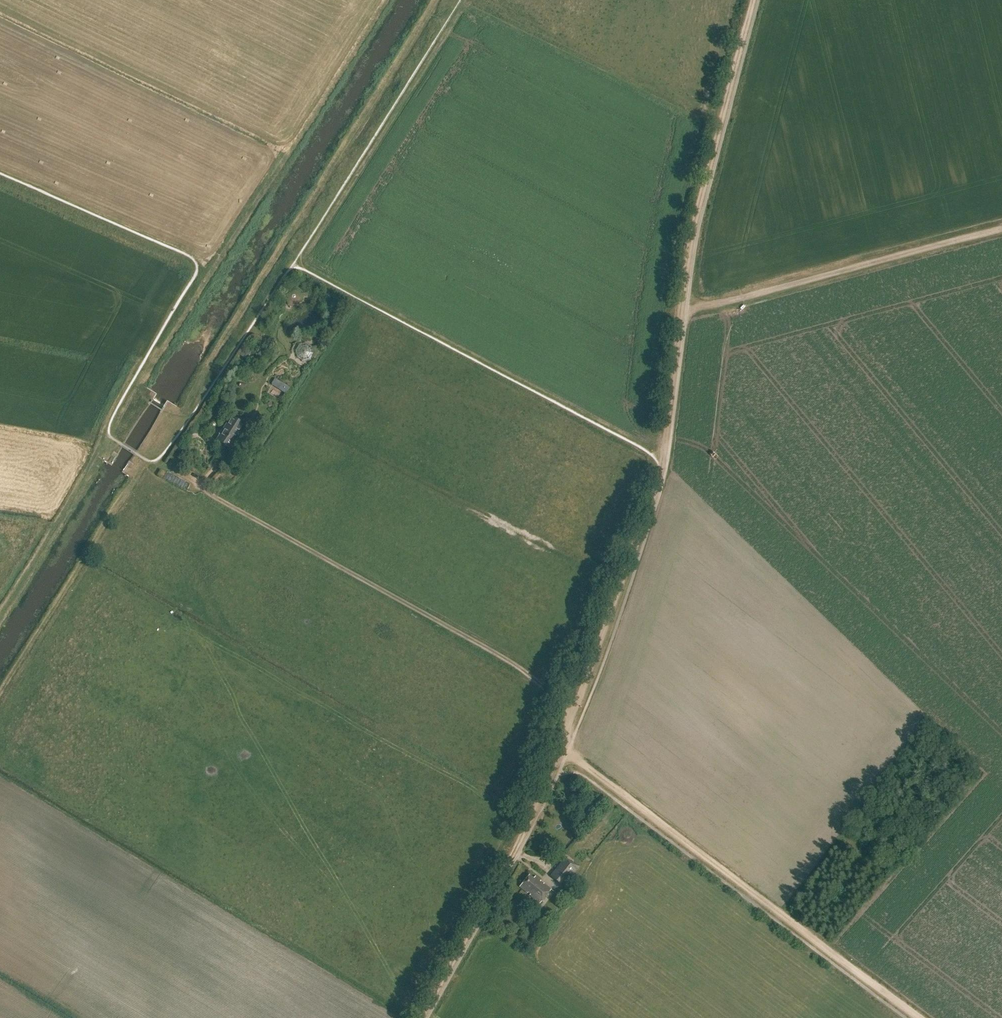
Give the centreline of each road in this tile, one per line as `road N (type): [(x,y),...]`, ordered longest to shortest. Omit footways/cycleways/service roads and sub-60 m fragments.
road 1 (track): [(661,459),(691,233),(751,0)]
road 2 (track): [(571,717),(511,663),(205,491),(217,466)]
road 3 (track): [(920,1017),(560,749)]
road 4 (track): [(1001,229),(680,307)]
road 5 (track): [(560,749),(661,459)]
road 6 (track): [(420,1017),(560,749)]

